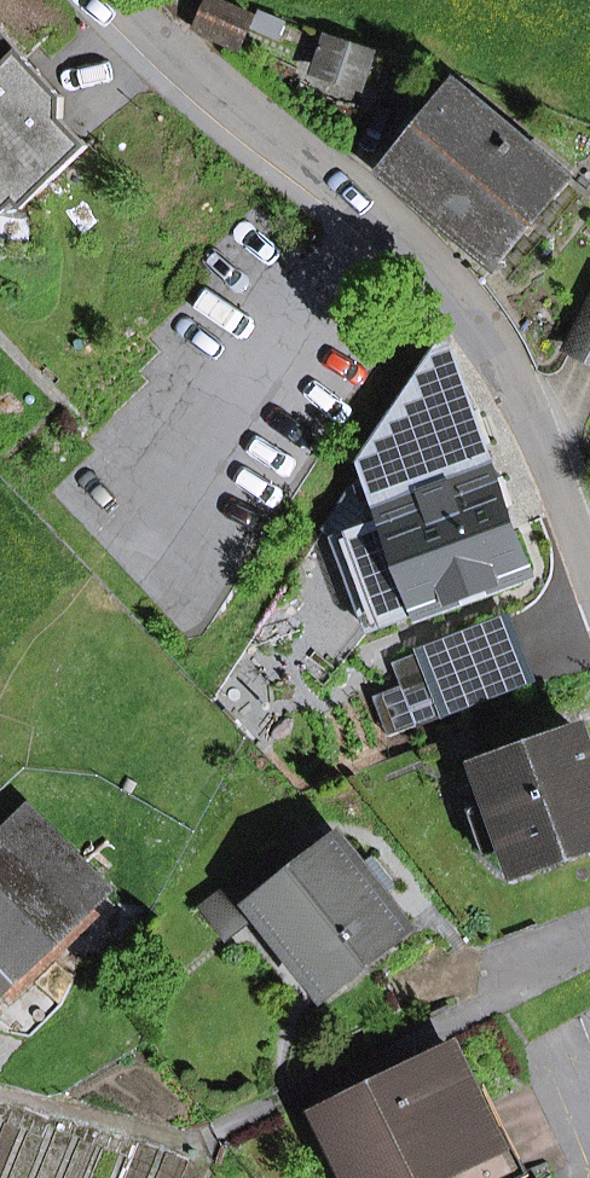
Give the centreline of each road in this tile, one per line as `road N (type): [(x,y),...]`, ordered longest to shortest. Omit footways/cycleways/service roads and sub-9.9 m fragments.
road 1 (residential): [(589,567),(541,434),(455,287),(378,213),(166,47),(123,0)]
road 2 (track): [(164,827),(65,1034),(25,1055),(0,1051)]

